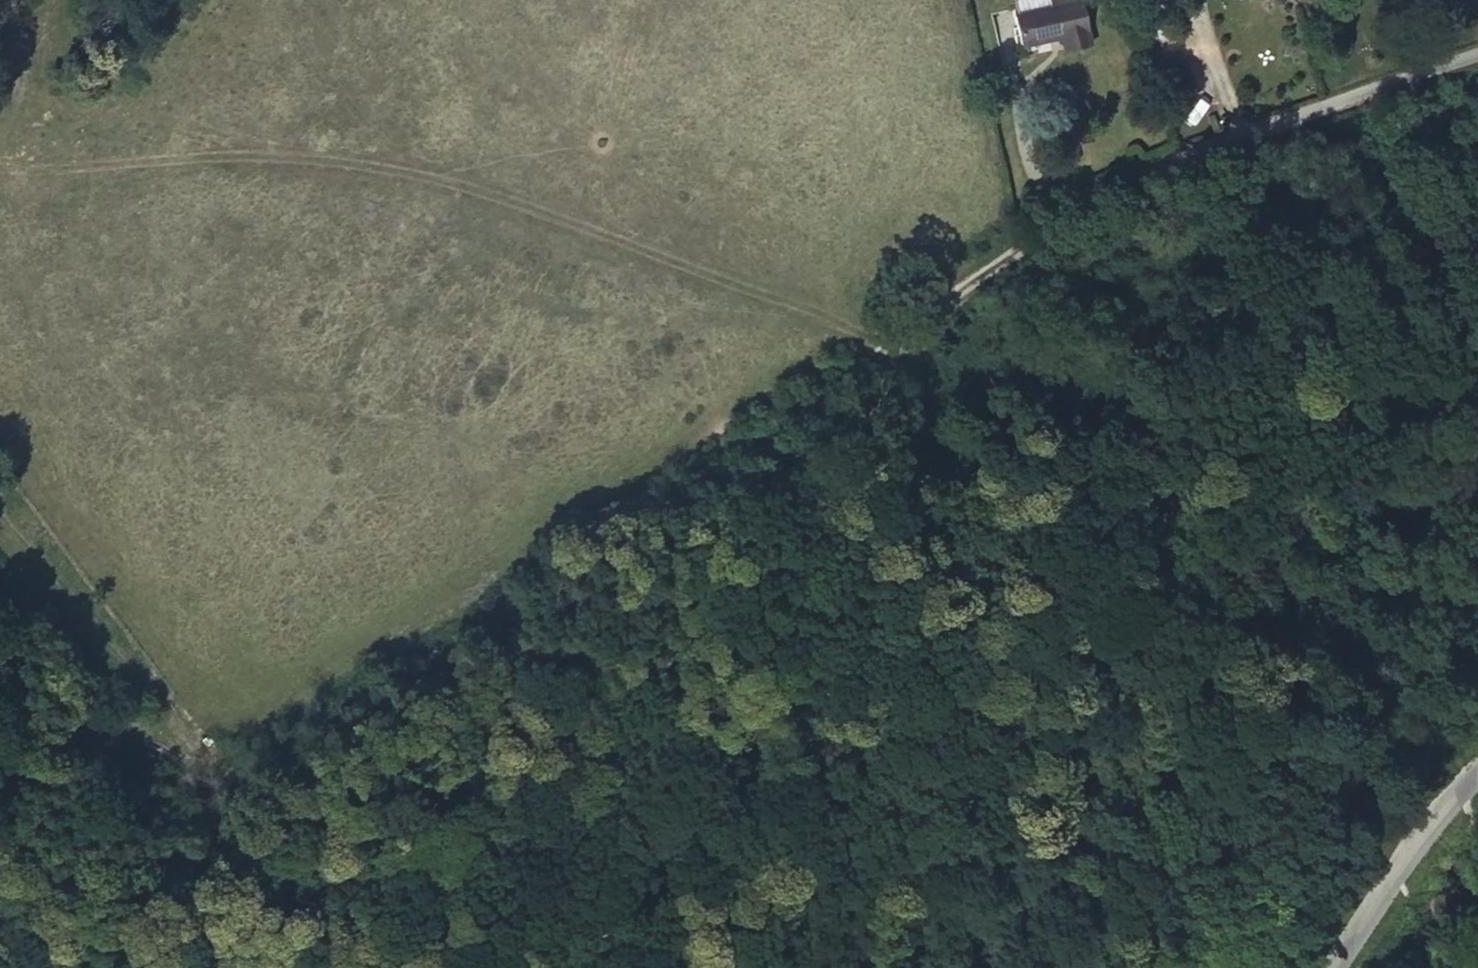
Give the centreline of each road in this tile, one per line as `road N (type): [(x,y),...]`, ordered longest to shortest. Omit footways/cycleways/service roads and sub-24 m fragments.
road 1 (residential): [(1477,58),(1076,193)]
road 2 (tertiary): [(1342,967),(1431,838),(1477,789)]

